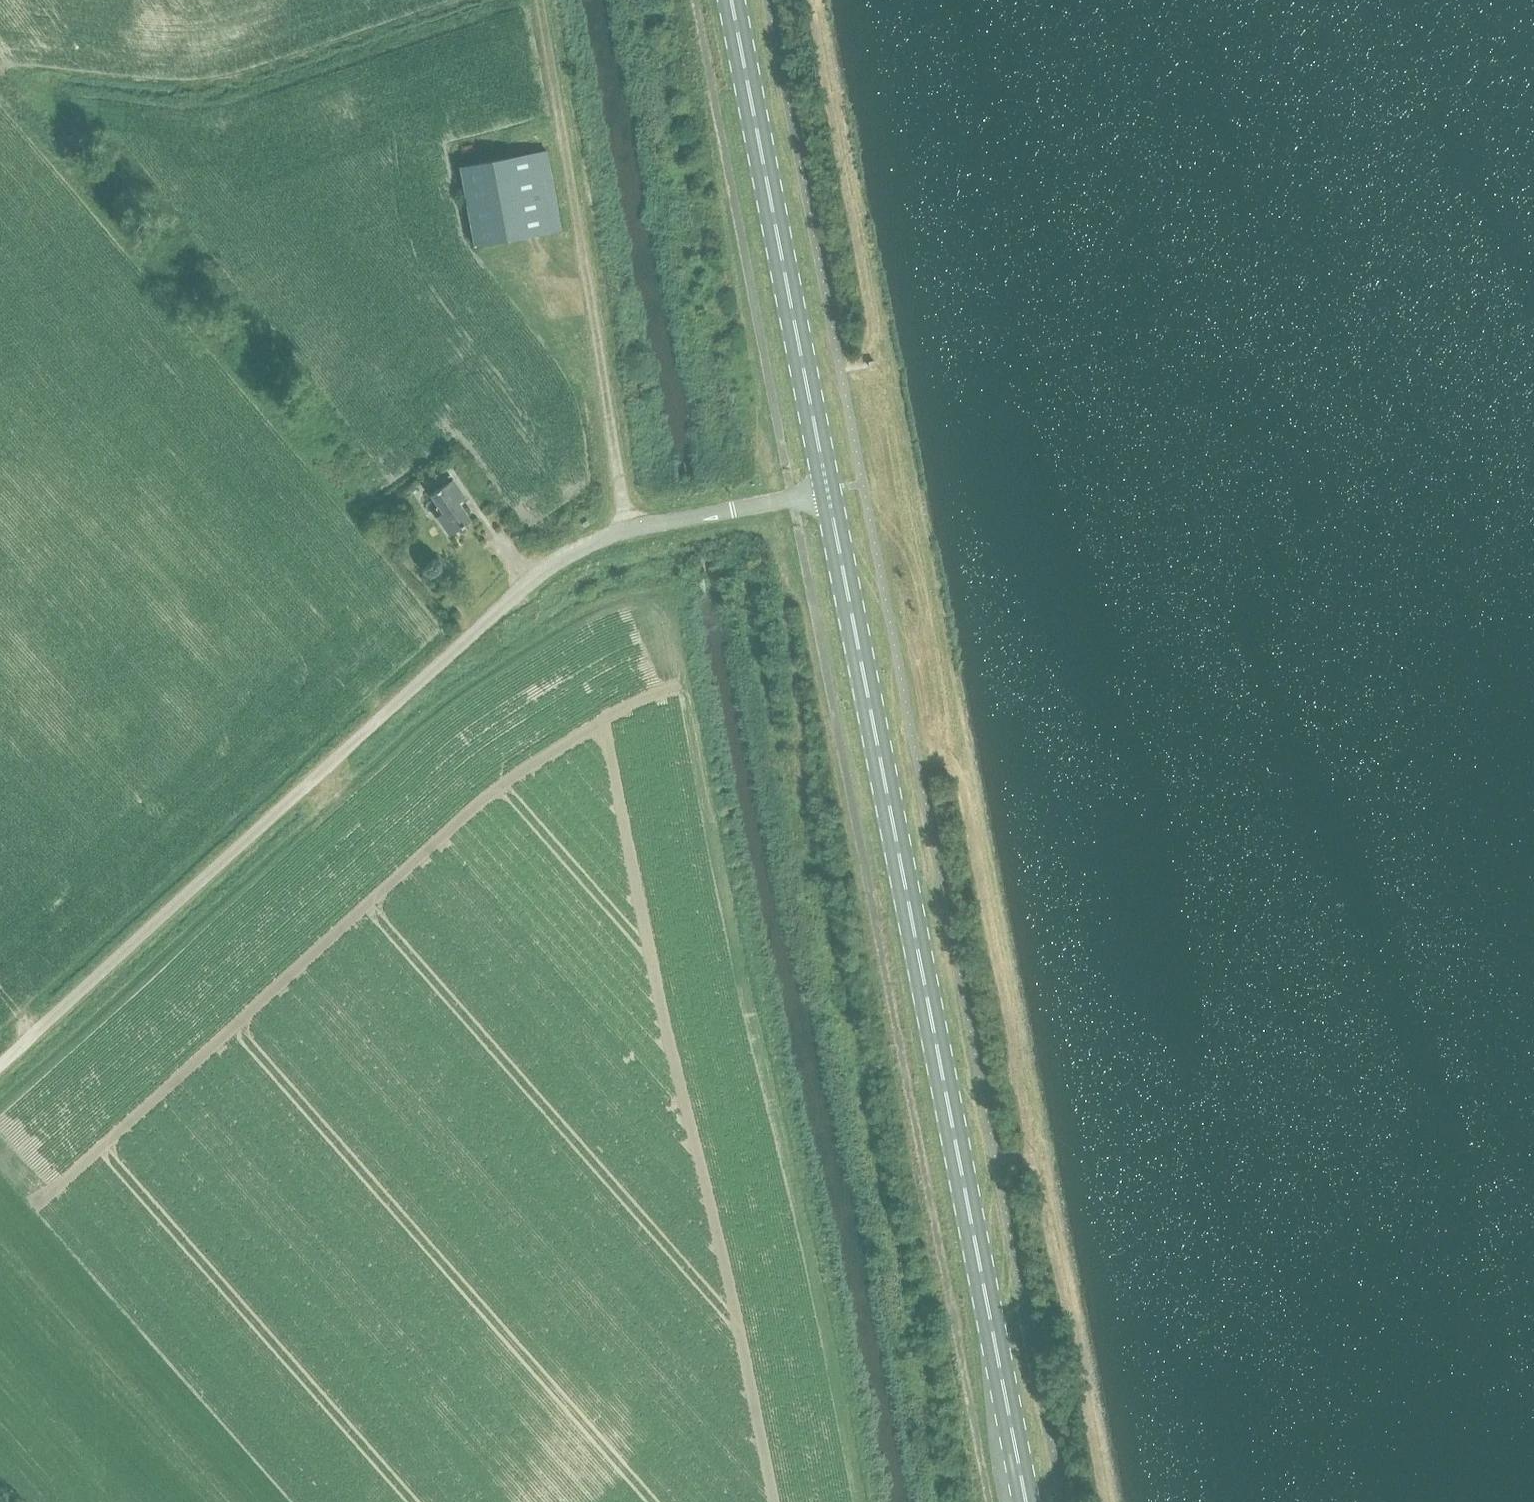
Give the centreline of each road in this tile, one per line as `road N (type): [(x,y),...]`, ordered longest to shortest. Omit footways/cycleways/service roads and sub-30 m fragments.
road 1 (unclassified): [(0,1065),(537,574),(579,548),(659,520),(829,489)]
road 2 (primary): [(1026,1501),(829,489)]
road 3 (track): [(627,529),(536,0)]
road 4 (primary): [(829,489),(736,0)]

